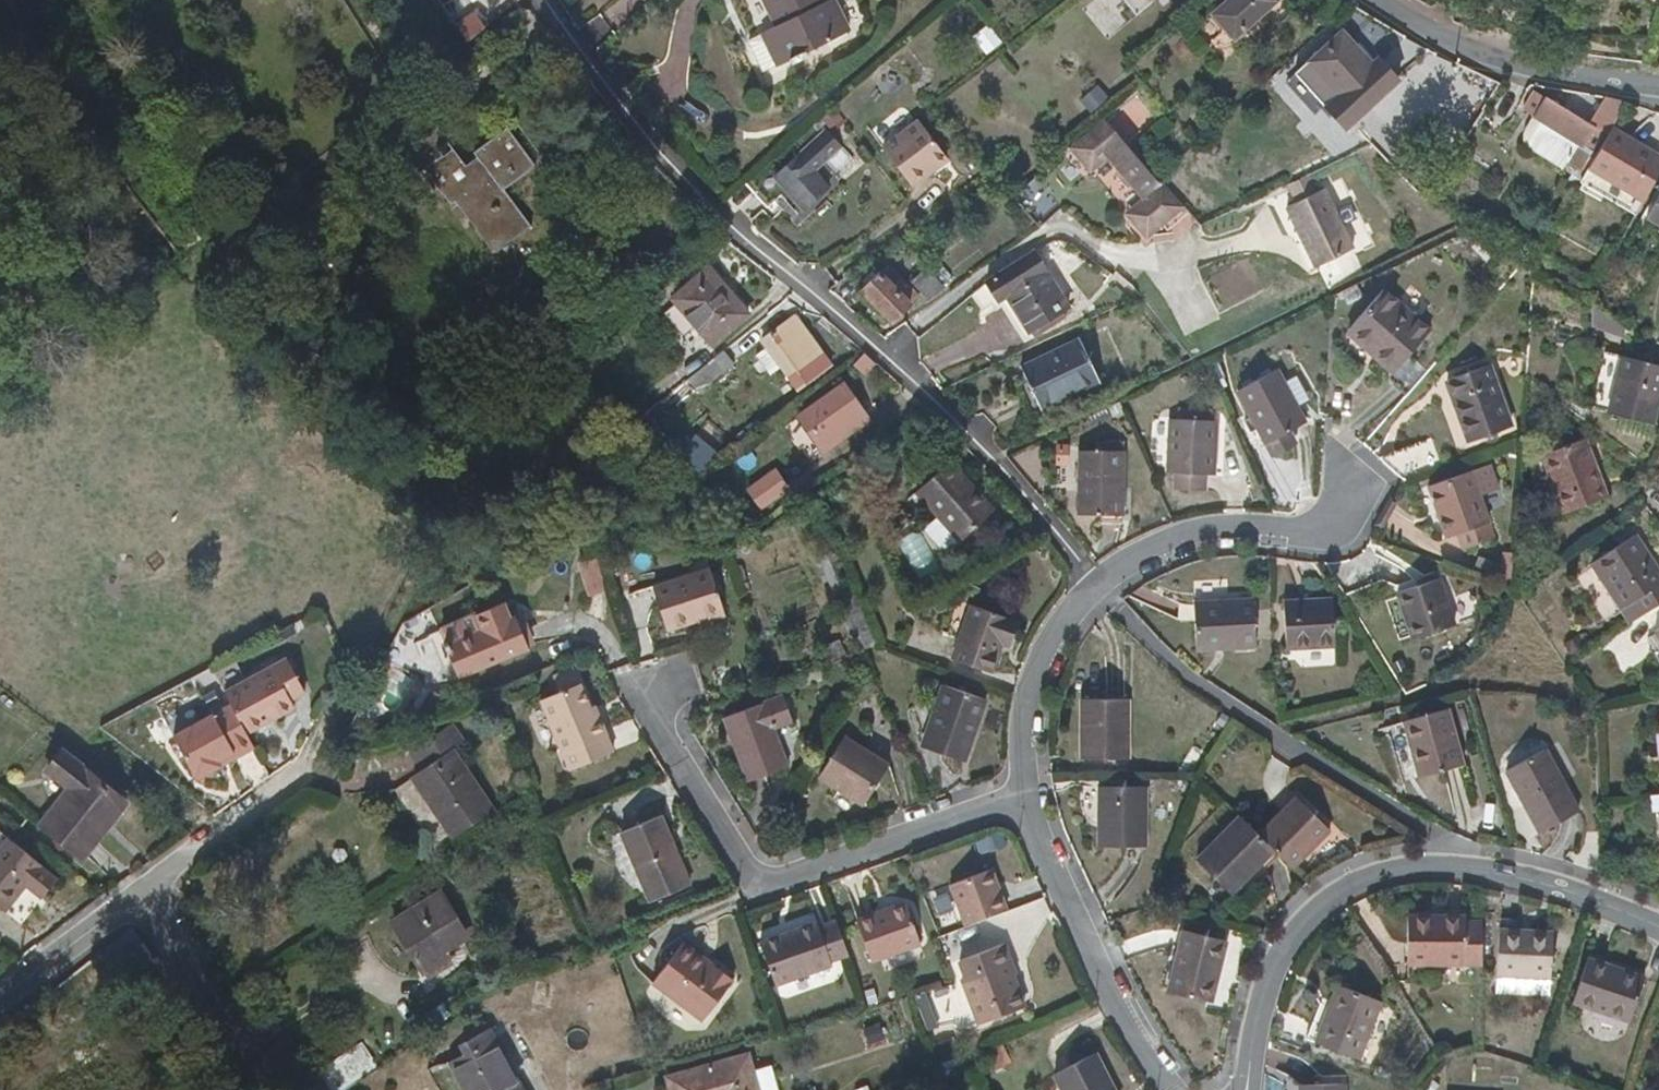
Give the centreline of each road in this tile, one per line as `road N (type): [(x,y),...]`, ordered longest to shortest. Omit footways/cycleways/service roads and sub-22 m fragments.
road 1 (residential): [(1098,577),(944,409),(688,184),(630,120),(553,0)]
road 2 (residential): [(1018,790),(756,875),(650,700)]
road 3 (residential): [(1462,863),(1451,842),(1206,699),(1098,577)]
road 4 (residential): [(1462,863),(1390,864),(1339,880),(1293,917),(1265,961),(1235,1089)]
road 5 (residential): [(1018,790),(1078,918),(1183,1089)]
road 6 (residential): [(1377,0),(1516,71),(1658,93)]
road 7 (residential): [(1358,488),(1341,527),(1170,548),(1098,577)]
road 8 (residential): [(152,888),(245,1043),(288,1089)]
road 9 (residential): [(1098,577),(1040,655),(1018,790)]
road 10 (residential): [(1658,921),(1533,876),(1462,863)]
road 11 (residential): [(315,769),(296,793),(152,888)]
road 12 (residential): [(0,994),(152,888)]

